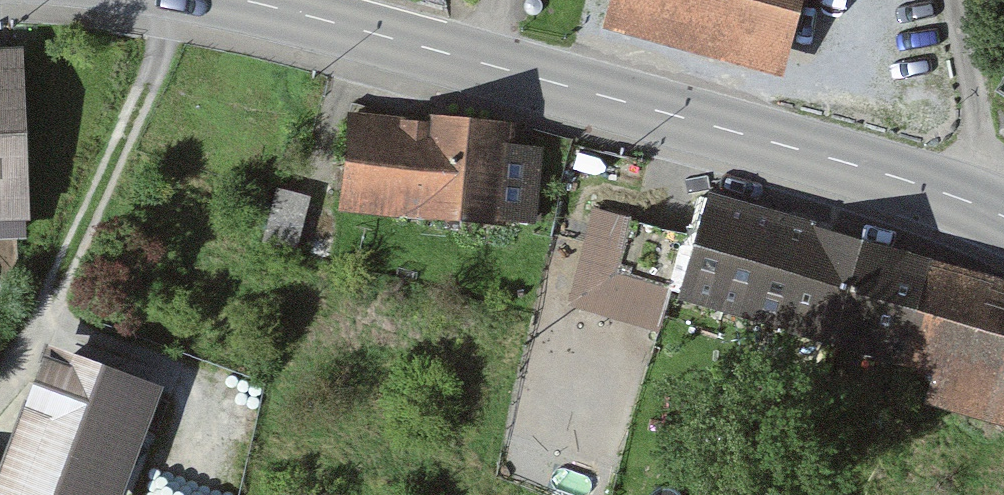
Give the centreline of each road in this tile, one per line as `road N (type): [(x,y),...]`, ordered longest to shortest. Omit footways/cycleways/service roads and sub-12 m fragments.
road 1 (secondary): [(963,198),(497,65)]
road 2 (track): [(0,370),(53,299),(120,150),(173,0)]
road 3 (secondary): [(497,65),(236,0)]
road 4 (residential): [(950,0),(977,133),(963,198)]

